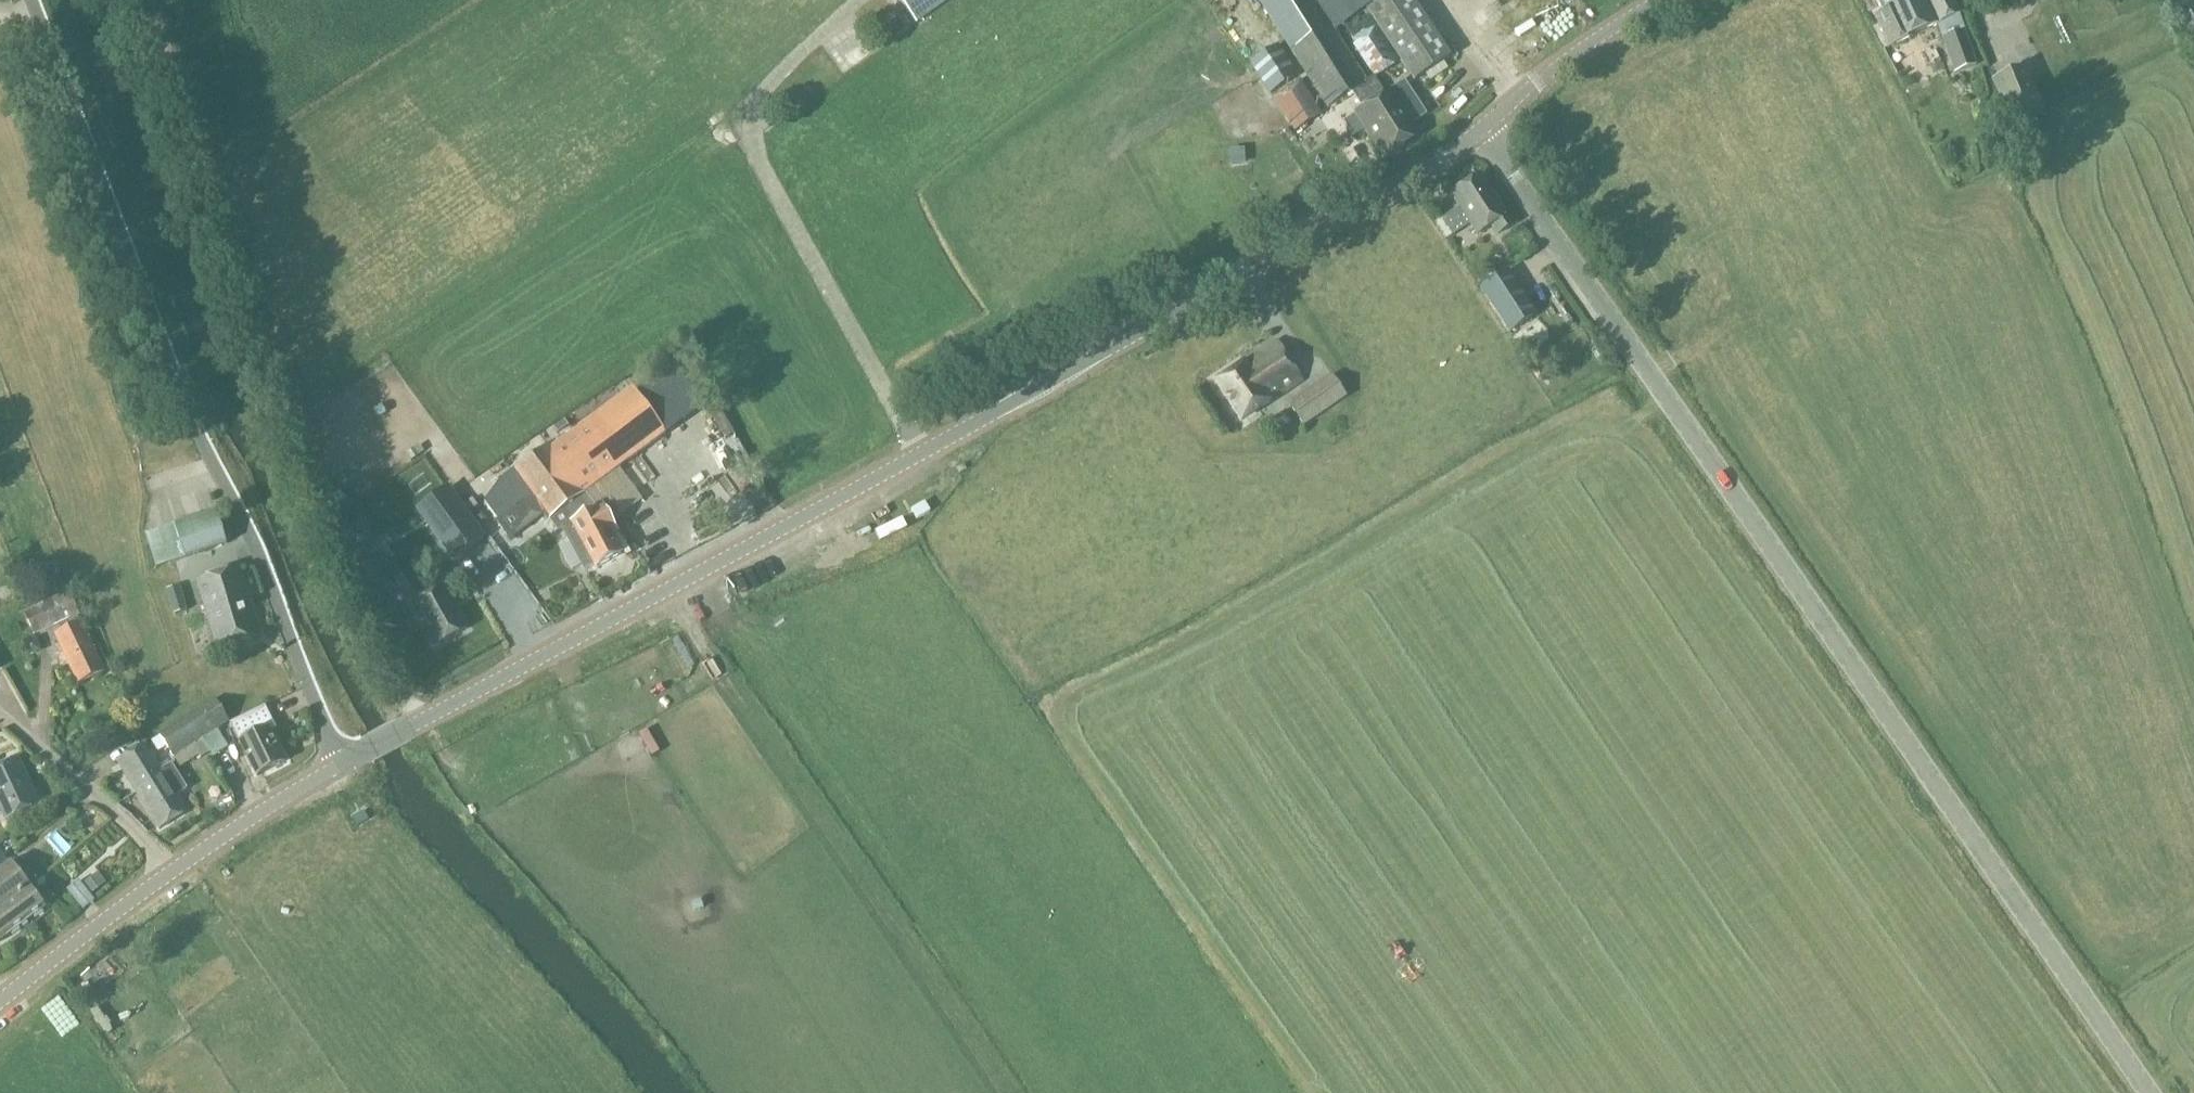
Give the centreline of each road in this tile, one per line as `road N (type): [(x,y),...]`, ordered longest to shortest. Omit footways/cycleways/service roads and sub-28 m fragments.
road 1 (tertiary): [(343,764),(920,455),(1433,164),(1480,130)]
road 2 (unclassified): [(2158,1092),(1480,130)]
road 3 (unclassified): [(343,764),(203,453),(27,0)]
road 4 (unclassified): [(169,882),(135,833),(0,718)]
road 5 (tertiary): [(1480,130),(1663,0)]
road 6 (tertiary): [(169,882),(257,809),(343,764)]
road 7 (tertiary): [(0,1003),(169,882)]

